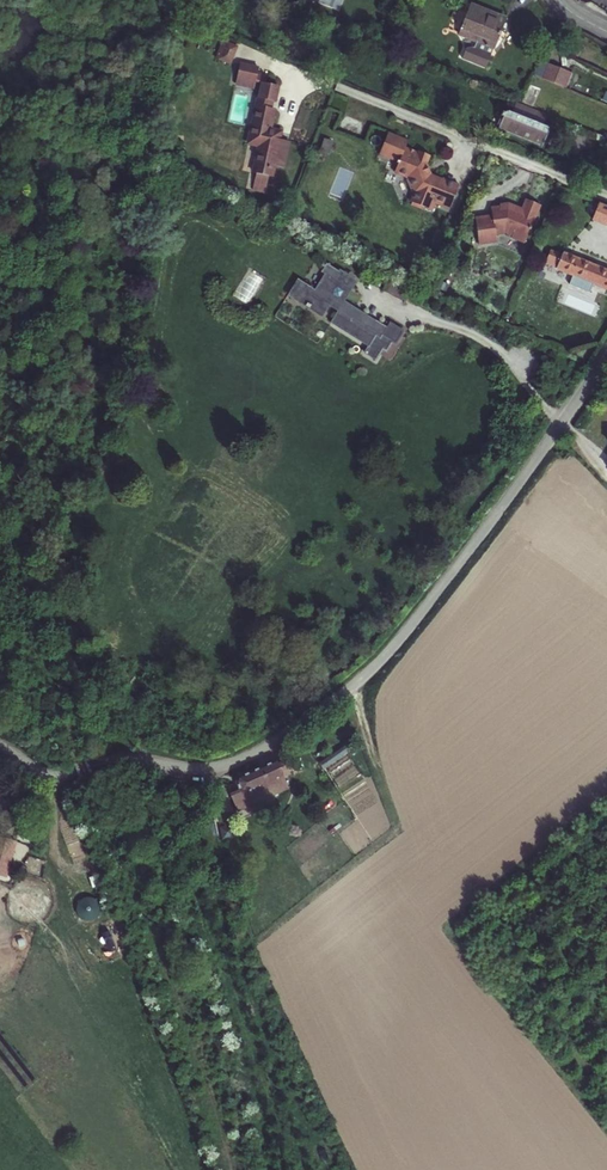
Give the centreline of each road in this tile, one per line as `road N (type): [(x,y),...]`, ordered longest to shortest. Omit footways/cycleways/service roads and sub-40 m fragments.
road 1 (residential): [(0,749),(51,774),(130,758),(212,767),(276,742),(358,683),(403,637),(606,352)]

